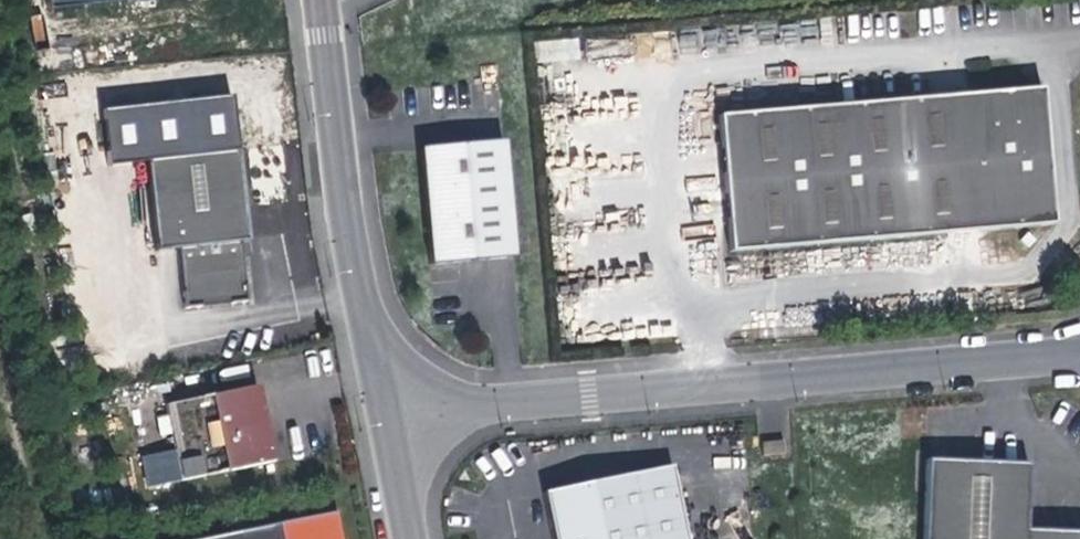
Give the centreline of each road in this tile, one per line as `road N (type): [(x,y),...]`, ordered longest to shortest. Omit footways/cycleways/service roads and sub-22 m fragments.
road 1 (unclassified): [(1079,349),(390,410)]
road 2 (unclassified): [(321,0),(352,228),(390,410)]
road 3 (track): [(44,538),(0,343)]
road 4 (unclassified): [(390,410),(417,538)]

